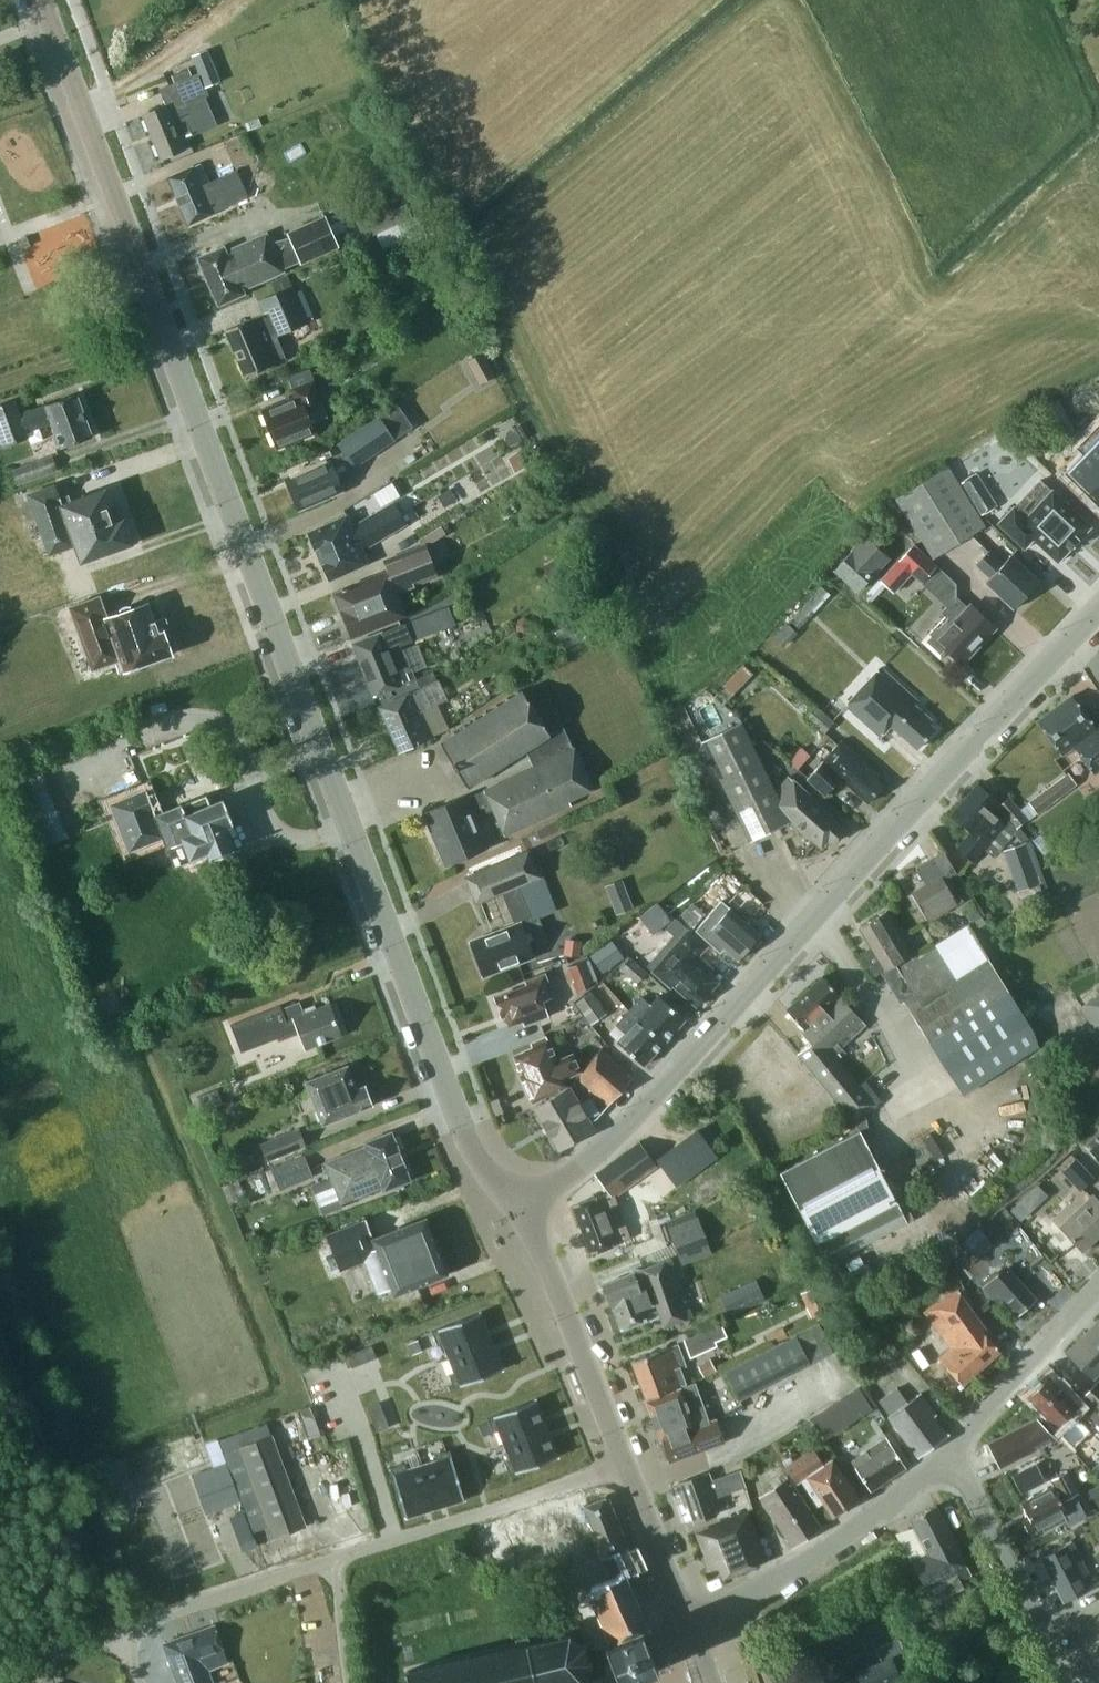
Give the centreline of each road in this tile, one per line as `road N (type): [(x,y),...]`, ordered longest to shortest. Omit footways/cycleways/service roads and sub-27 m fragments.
road 1 (tertiary): [(520,1204),(461,1129),(44,0)]
road 2 (tertiary): [(520,1204),(581,1169),(1098,608)]
road 3 (residential): [(691,1625),(743,1601),(951,1457)]
road 4 (residential): [(335,1560),(623,1464)]
road 5 (tertiary): [(520,1204),(623,1464)]
road 6 (residential): [(1069,1682),(951,1457)]
road 7 (residential): [(122,1633),(335,1560)]
road 8 (residential): [(951,1457),(1098,1295)]
road 9 (tertiary): [(623,1464),(691,1625)]
road 10 (residential): [(0,1673),(122,1633)]
road 11 (residential): [(350,1682),(335,1560)]

